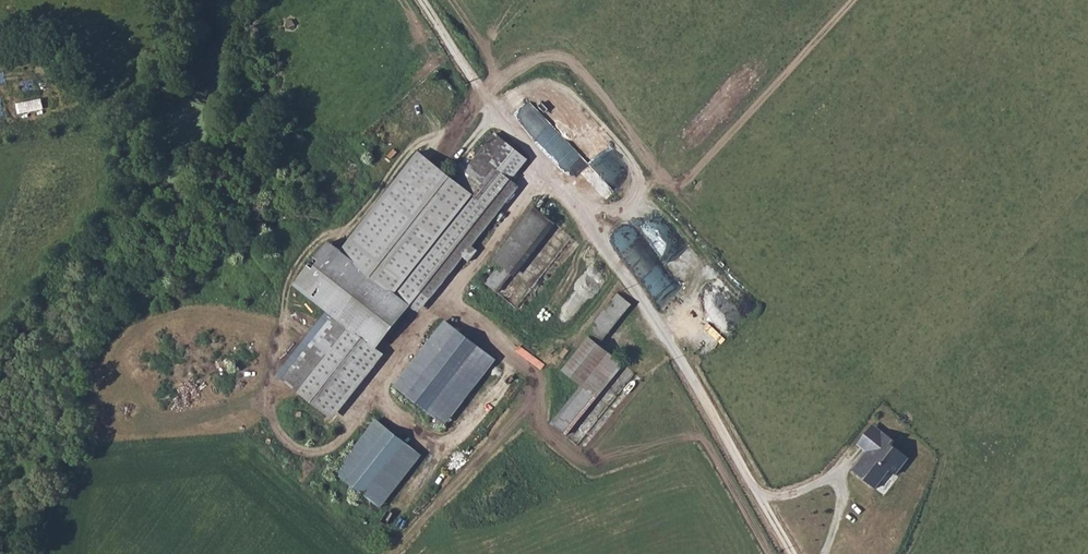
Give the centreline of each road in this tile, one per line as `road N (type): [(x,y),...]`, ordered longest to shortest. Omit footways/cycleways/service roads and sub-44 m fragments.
road 1 (unclassified): [(419,0),(477,91),(621,267),(793,553)]
road 2 (track): [(757,493),(789,494),(839,477),(842,500),(826,553)]

